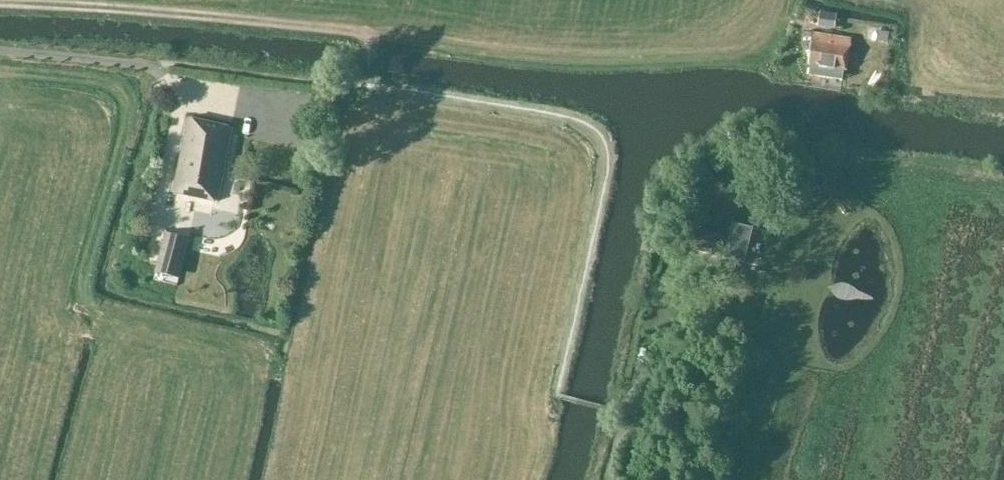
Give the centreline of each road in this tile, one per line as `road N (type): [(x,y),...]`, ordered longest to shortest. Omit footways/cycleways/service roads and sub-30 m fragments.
road 1 (track): [(365,38),(591,65),(776,61)]
road 2 (track): [(0,8),(356,32),(369,49),(367,81)]
road 3 (unclassified): [(0,50),(160,70)]
road 4 (track): [(700,282),(655,334),(626,414)]

